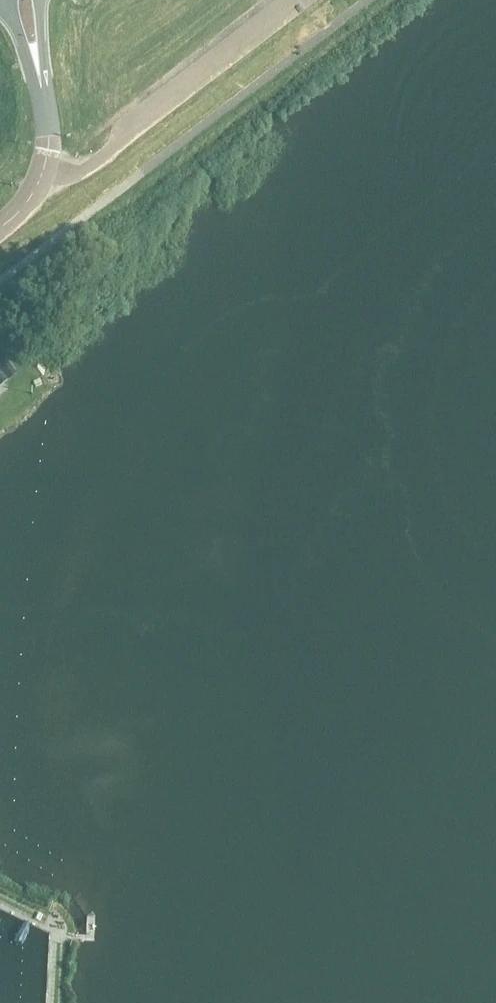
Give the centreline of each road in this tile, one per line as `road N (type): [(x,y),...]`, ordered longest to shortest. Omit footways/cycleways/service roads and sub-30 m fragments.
road 1 (unclassified): [(0,227),(43,178),(45,120),(25,0)]

